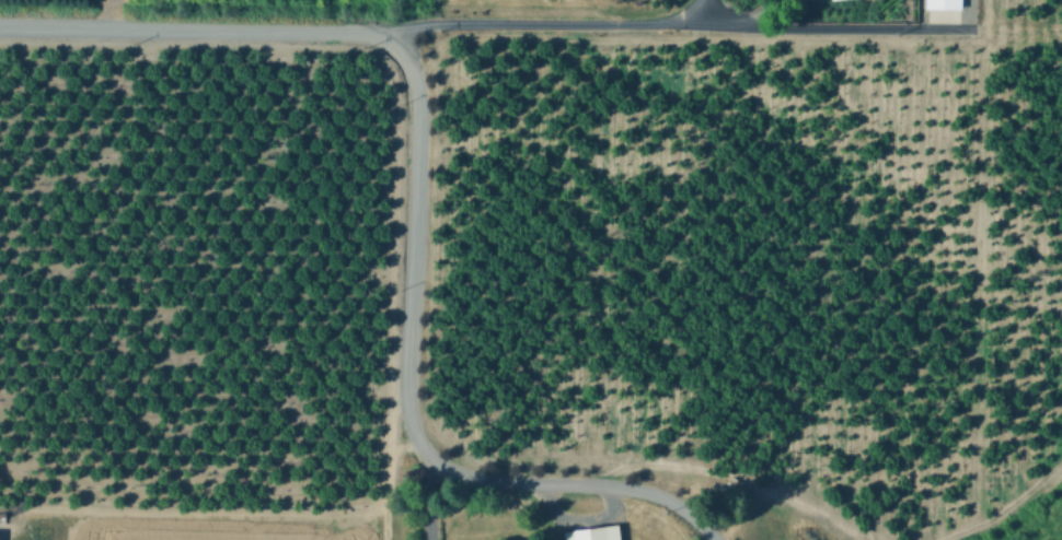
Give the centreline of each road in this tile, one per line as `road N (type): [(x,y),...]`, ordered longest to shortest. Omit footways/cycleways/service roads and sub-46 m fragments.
road 1 (residential): [(0,24),(371,33),(395,43),(416,80),(420,110),(409,403),(427,457),(485,479),(607,483),(650,493),(680,505),(716,539)]

